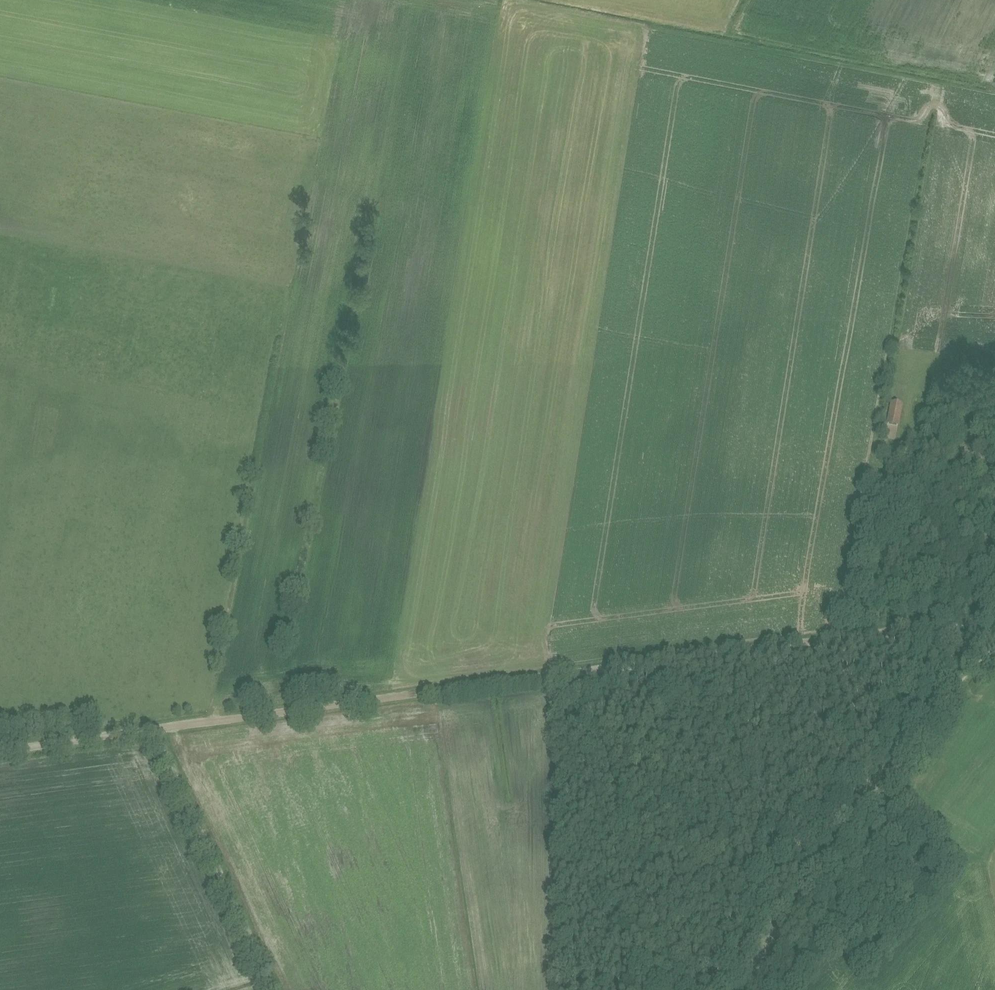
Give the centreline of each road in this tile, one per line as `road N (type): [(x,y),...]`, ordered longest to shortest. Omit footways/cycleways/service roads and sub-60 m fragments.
road 1 (track): [(994,621),(154,728)]
road 2 (track): [(154,728),(274,989)]
road 3 (track): [(154,728),(0,748)]

